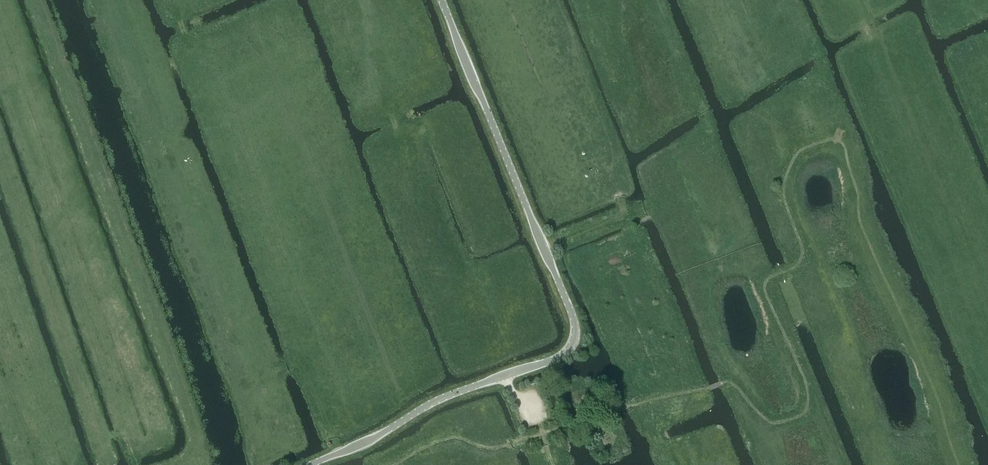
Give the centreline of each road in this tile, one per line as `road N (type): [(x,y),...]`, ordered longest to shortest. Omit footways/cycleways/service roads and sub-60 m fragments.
road 1 (tertiary): [(309,464),(440,399),(563,355),(573,343),(576,323),(442,0)]
road 2 (track): [(677,202),(545,249)]

